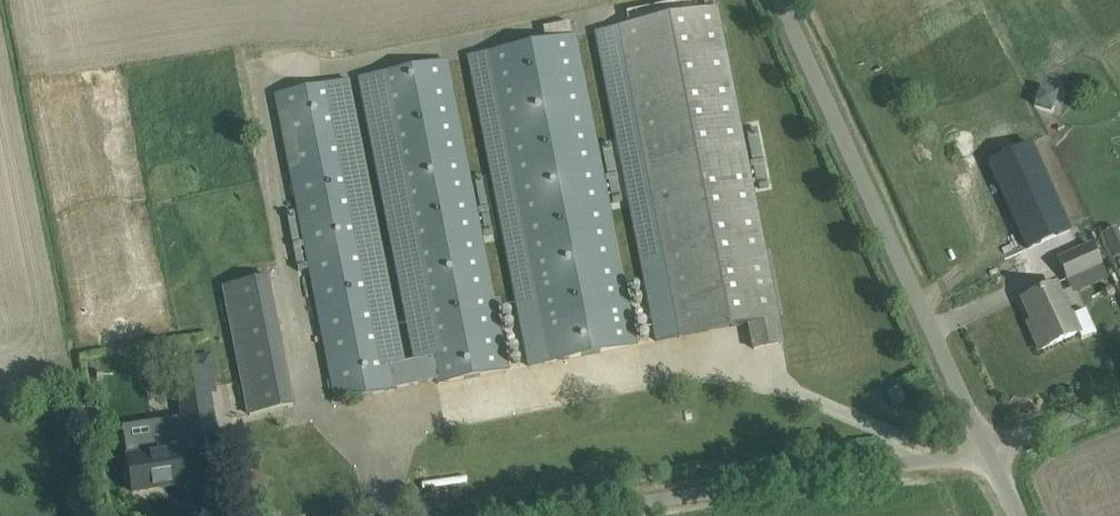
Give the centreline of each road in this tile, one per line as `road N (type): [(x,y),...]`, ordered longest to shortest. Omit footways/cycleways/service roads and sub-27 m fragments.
road 1 (unclassified): [(987,453),(780,0)]
road 2 (unclassified): [(553,515),(987,453)]

